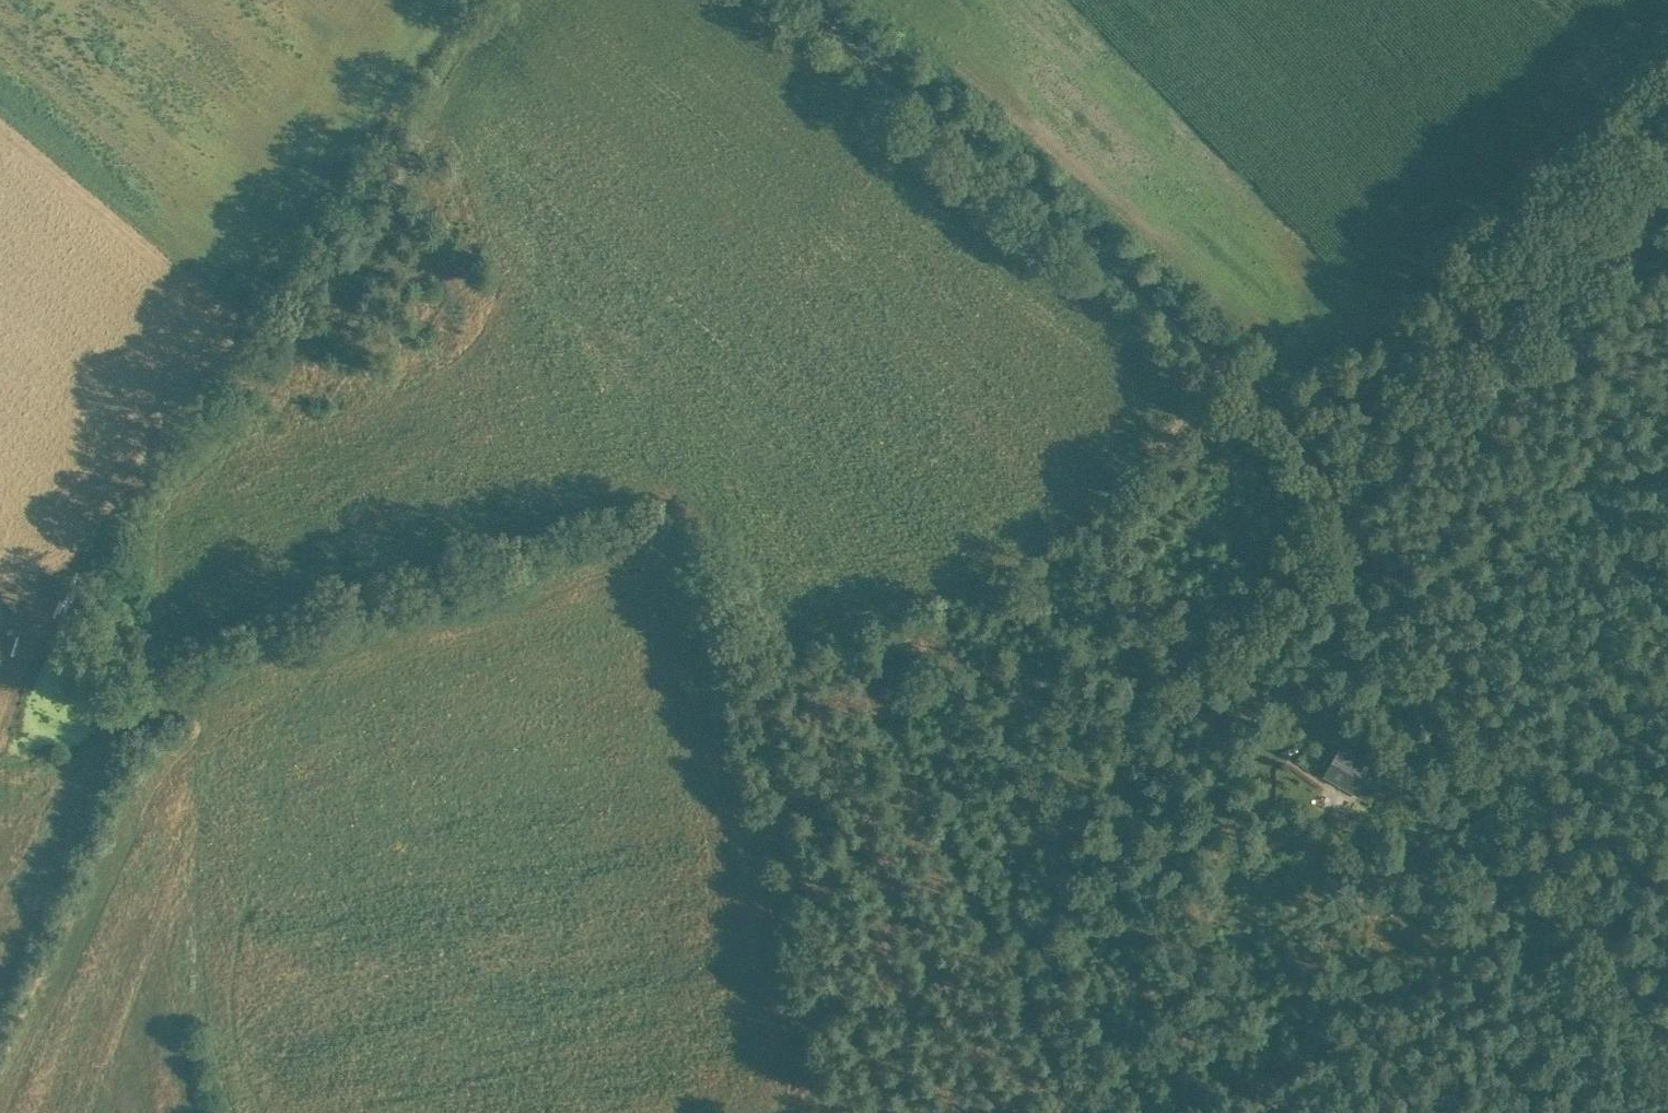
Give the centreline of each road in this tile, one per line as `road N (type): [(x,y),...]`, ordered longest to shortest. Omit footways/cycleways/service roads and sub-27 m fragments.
road 1 (track): [(1667,1041),(1282,405),(810,0)]

